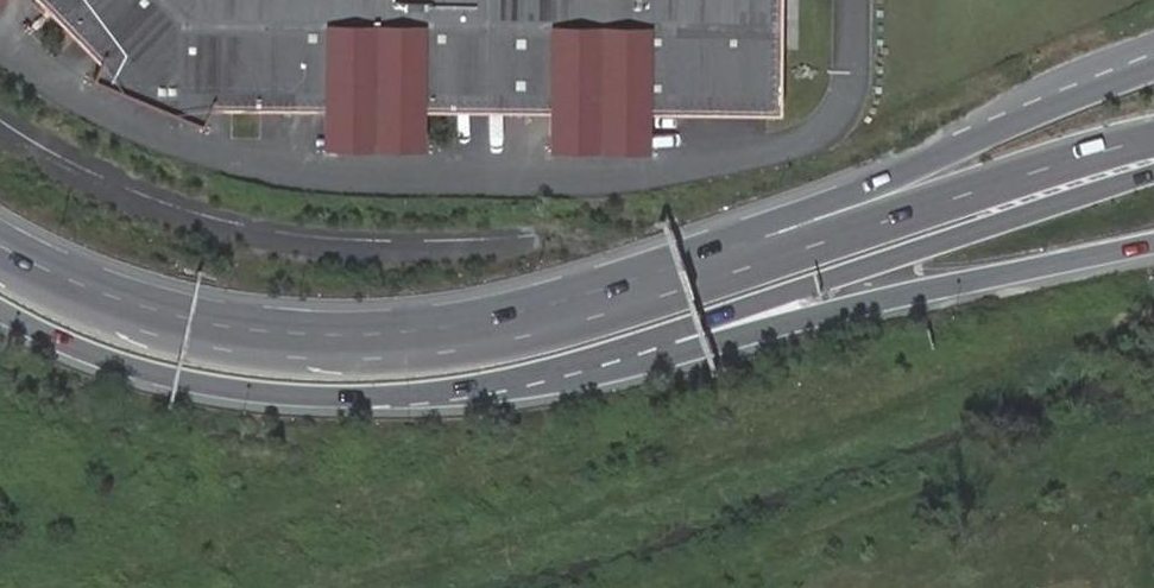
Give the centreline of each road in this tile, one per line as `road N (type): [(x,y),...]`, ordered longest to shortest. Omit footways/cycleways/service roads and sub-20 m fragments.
road 1 (tertiary): [(1153,141),(579,322),(484,334)]
road 2 (tertiary): [(499,383),(1153,173)]
road 3 (secondary): [(499,383),(587,380),(804,318),(1153,244)]
road 4 (secondary): [(0,311),(48,339),(215,387),(404,396),(499,383)]
road 5 (secondary): [(950,154),(484,334)]
road 6 (secondary): [(484,334),(313,346),(166,327)]
road 7 (secondary): [(1153,43),(1052,85),(950,154)]
road 8 (secondary): [(1153,70),(950,154)]
road 9 (motorway): [(166,327),(0,235)]
road 10 (secondary): [(166,327),(63,302),(0,270)]

